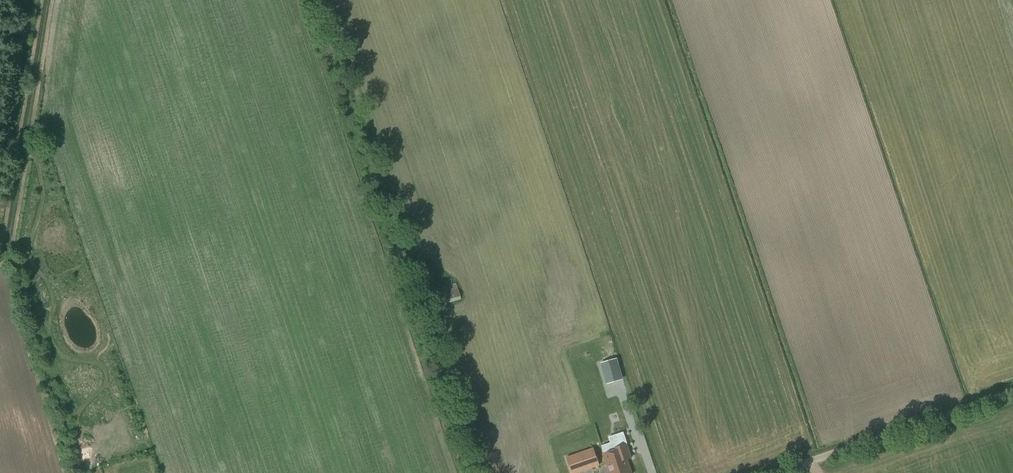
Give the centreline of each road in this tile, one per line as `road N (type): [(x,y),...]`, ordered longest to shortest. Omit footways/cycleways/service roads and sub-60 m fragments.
road 1 (unclassified): [(777,472),(1012,393)]

